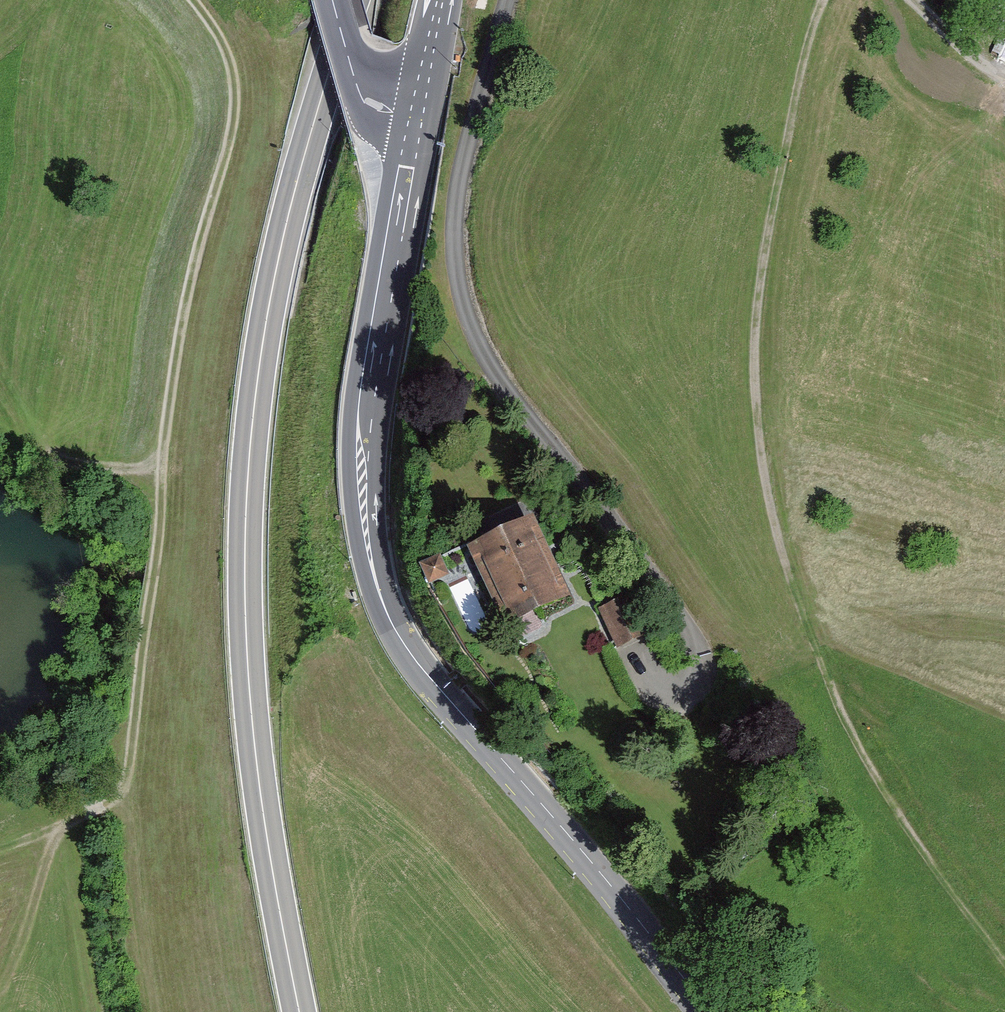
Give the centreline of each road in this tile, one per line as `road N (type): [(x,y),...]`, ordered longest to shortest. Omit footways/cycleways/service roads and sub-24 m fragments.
road 1 (track): [(823,0),(772,202),(755,341),(769,494),(810,638),(855,740),(911,836),(1004,960)]
road 2 (trunk): [(352,0),(274,279),(245,540),(258,778),(300,1011)]
road 3 (secondary): [(706,1011),(612,890),(438,691),(383,610),(365,538),(365,427),(413,117)]
road 4 (track): [(193,0),(221,38),(235,97),(189,285),(163,444),(130,765),(123,788),(107,802),(0,850)]
road 5 (residential): [(503,0),(454,173),(449,222),(461,310),(522,416),(661,584),(698,646)]
road 6 (track): [(65,825),(25,947),(0,977)]

